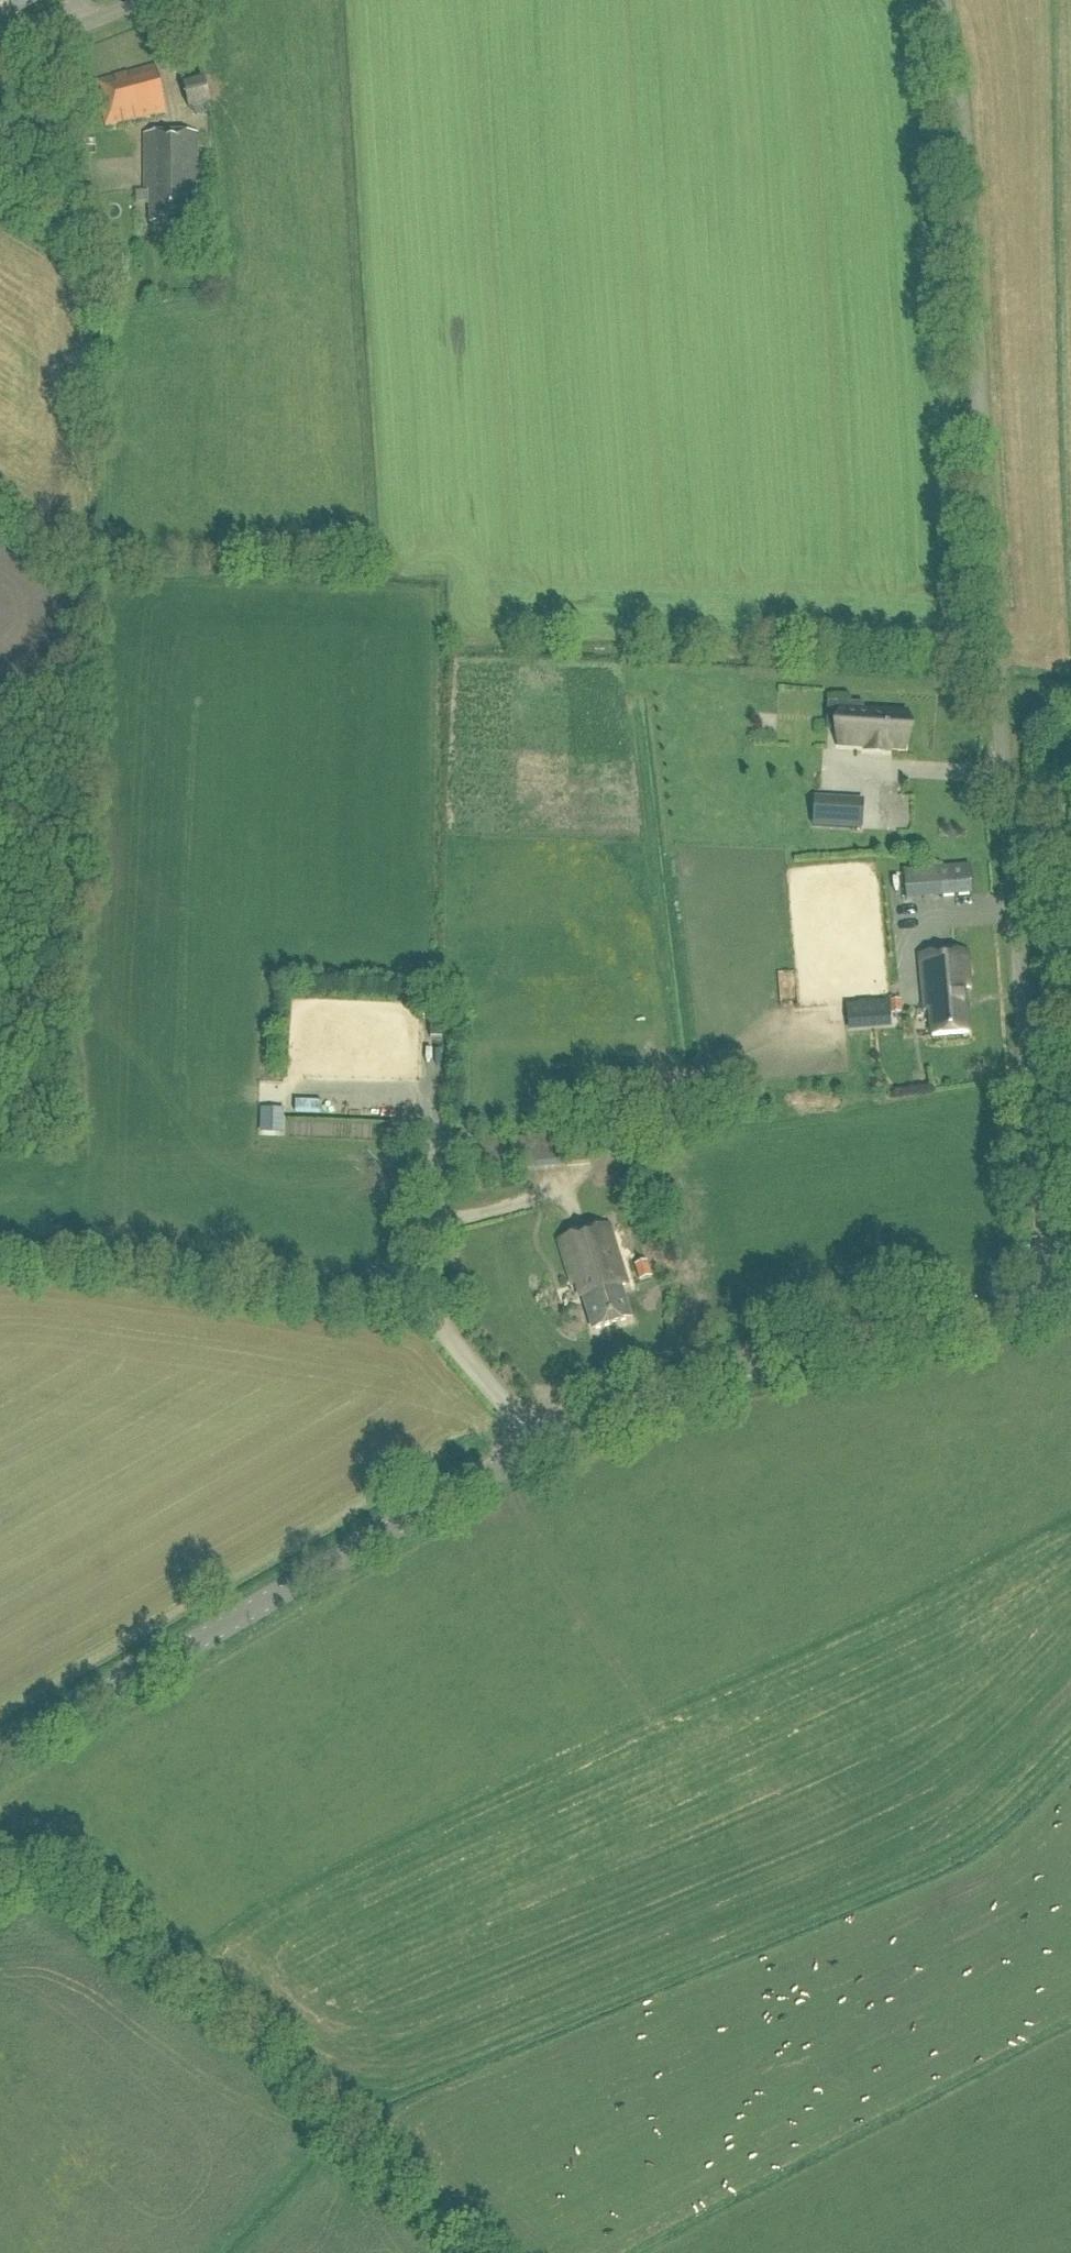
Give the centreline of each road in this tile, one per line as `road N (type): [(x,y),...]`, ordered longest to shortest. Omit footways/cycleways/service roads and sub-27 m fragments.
road 1 (unclassified): [(941,0),(963,141),(1050,1306)]
road 2 (tertiary): [(0,1757),(469,1487),(633,1407),(793,1358),(1050,1306)]
road 3 (unclassified): [(0,61),(148,0)]

